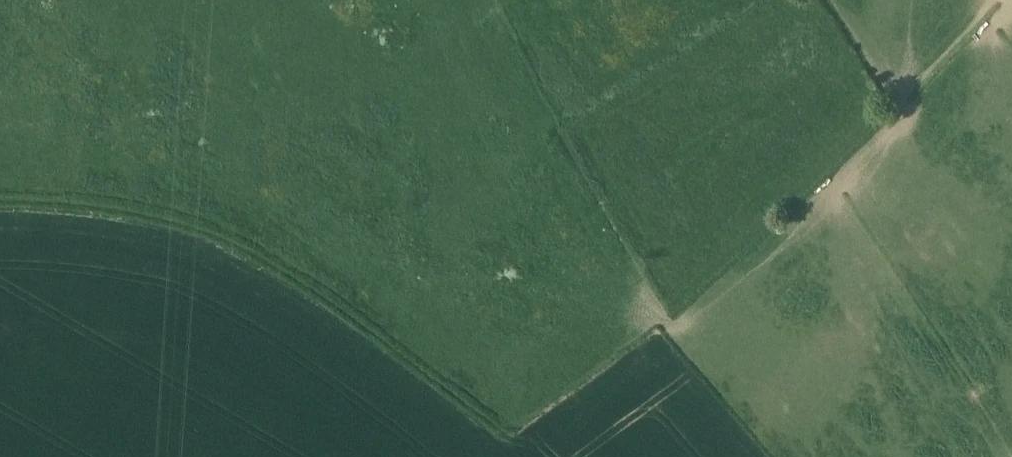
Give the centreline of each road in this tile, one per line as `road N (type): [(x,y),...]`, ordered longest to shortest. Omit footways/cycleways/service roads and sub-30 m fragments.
road 1 (track): [(0,194),(57,194),(209,226),(334,297),(505,427)]

